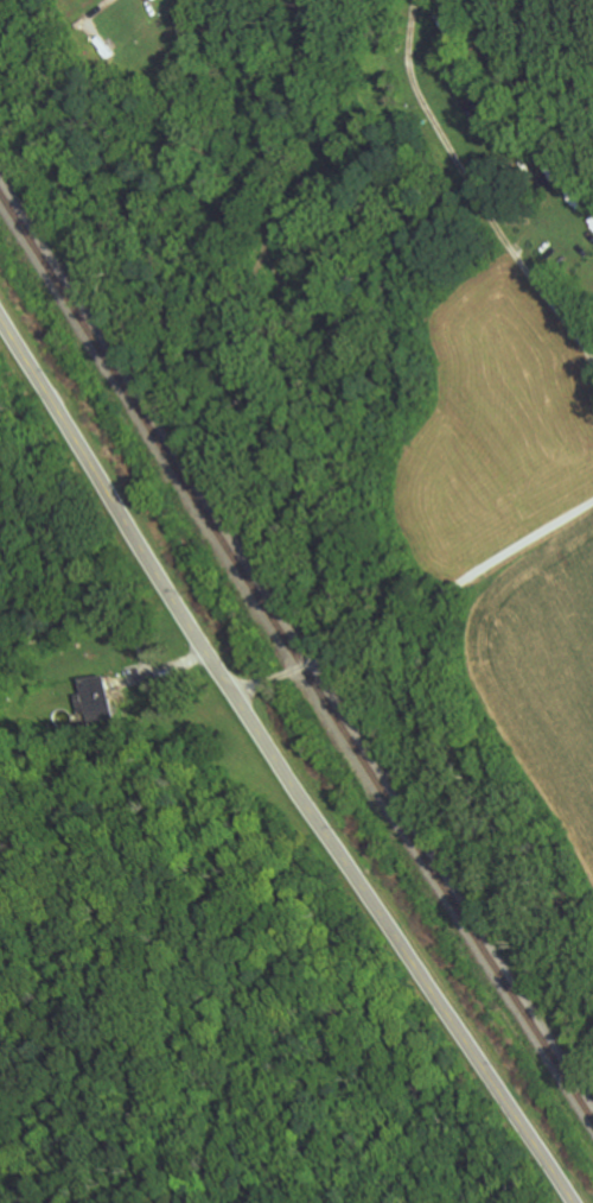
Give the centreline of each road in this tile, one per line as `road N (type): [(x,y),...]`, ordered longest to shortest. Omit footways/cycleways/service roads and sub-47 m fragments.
road 1 (secondary): [(574,1202),(216,670),(0,315)]
road 2 (residential): [(235,697),(304,670),(592,502)]

